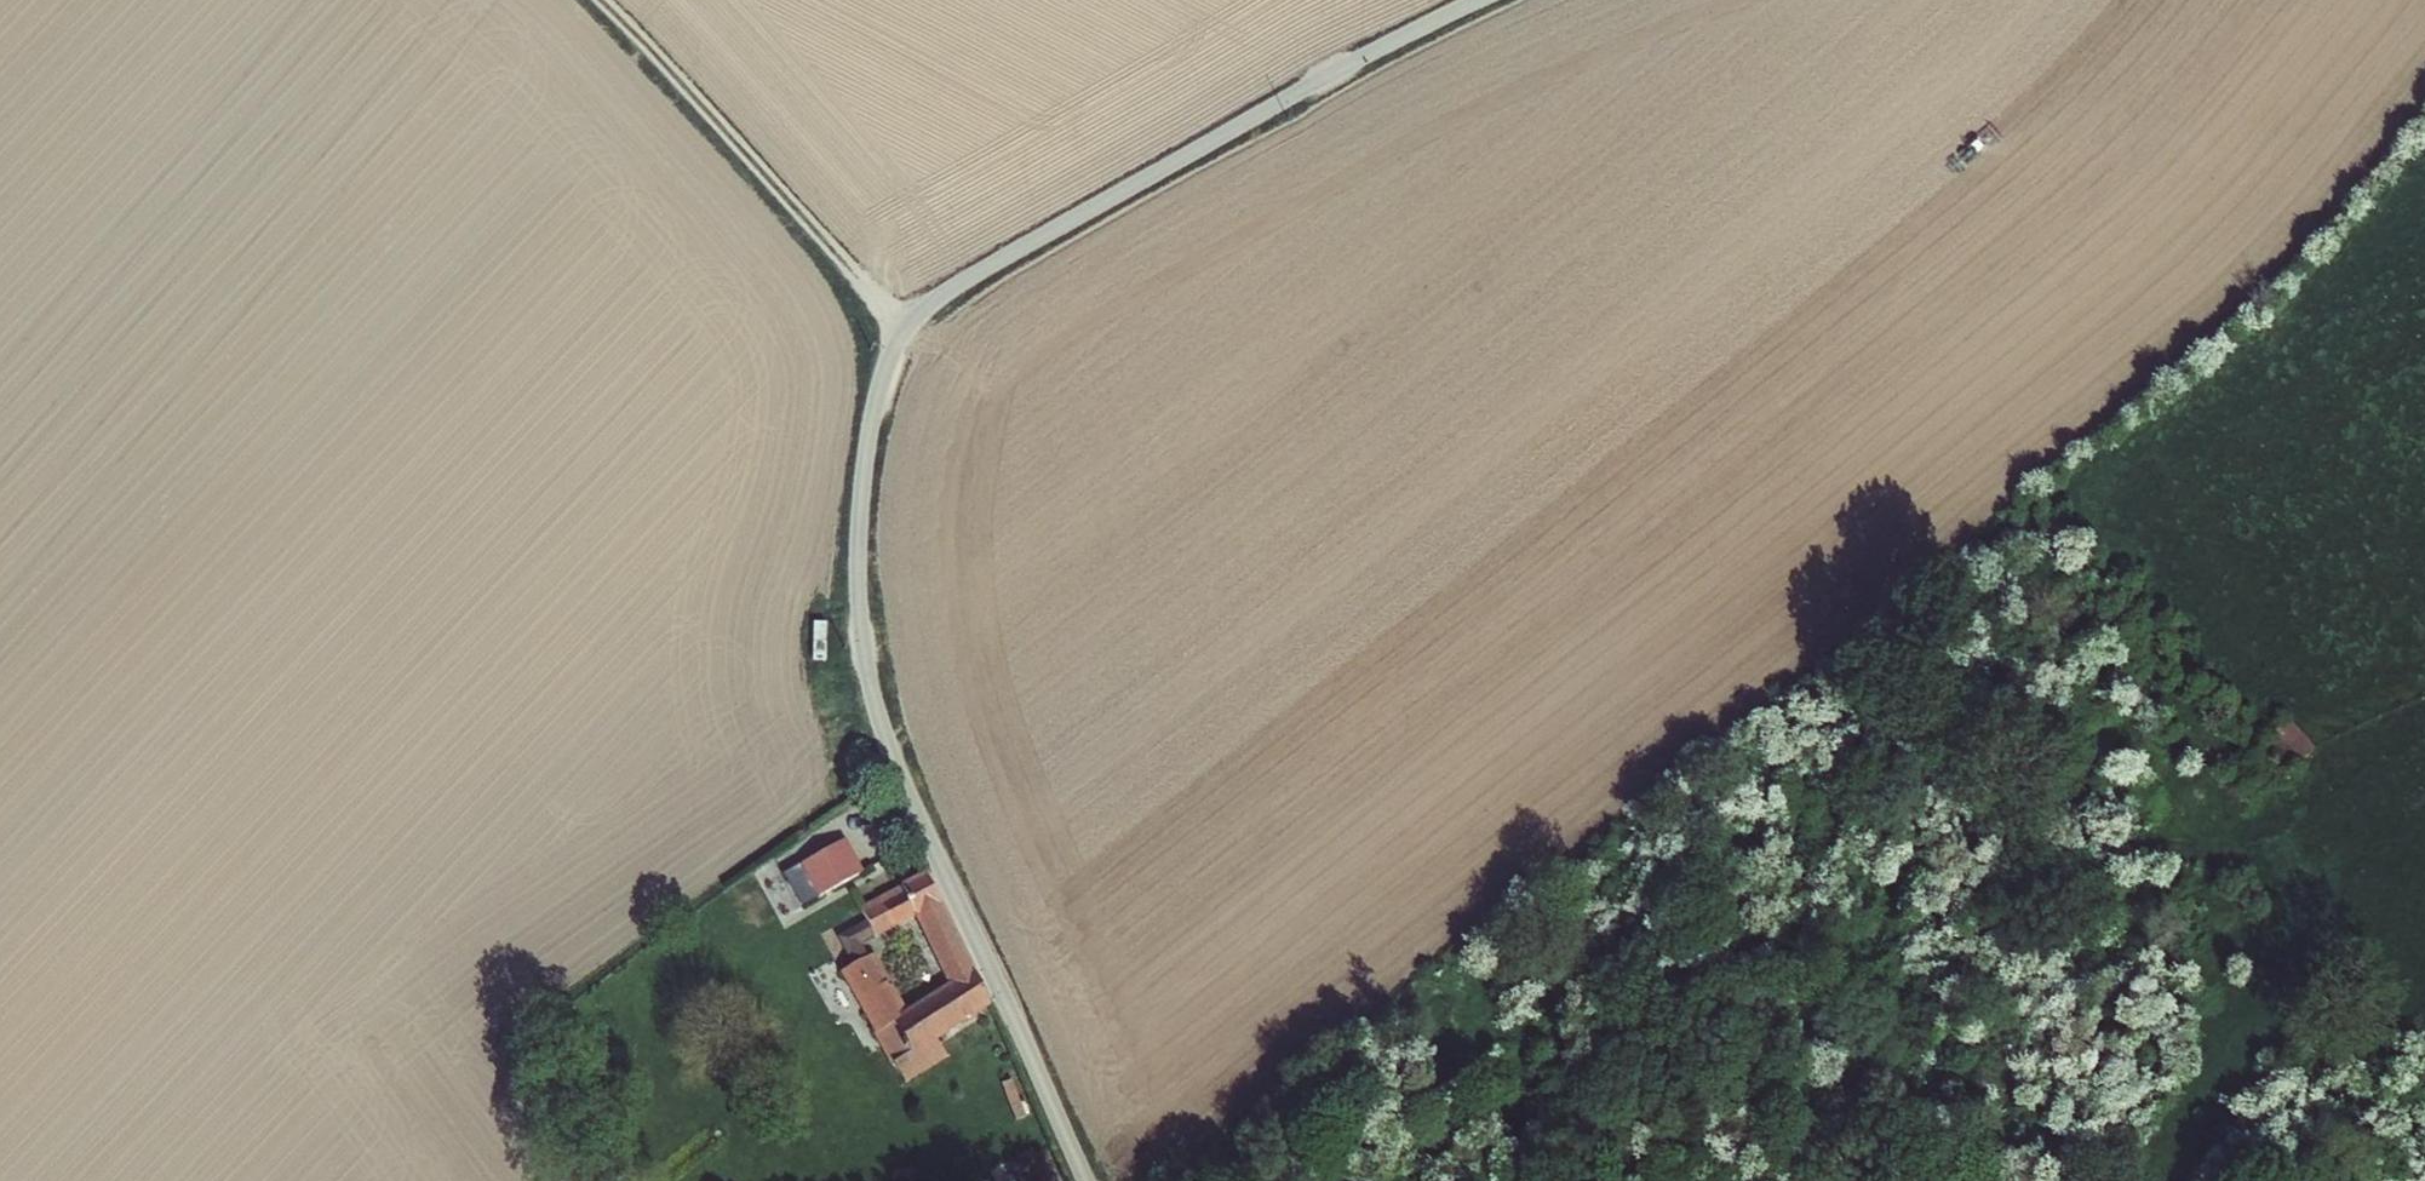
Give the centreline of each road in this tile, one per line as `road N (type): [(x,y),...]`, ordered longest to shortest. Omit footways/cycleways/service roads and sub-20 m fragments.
road 1 (residential): [(903,331),(884,370),(862,489),(858,602),(869,680),(912,806),(1085,1180)]
road 2 (residential): [(1480,0),(947,293),(903,331)]
road 3 (unclassified): [(903,331),(598,0)]

